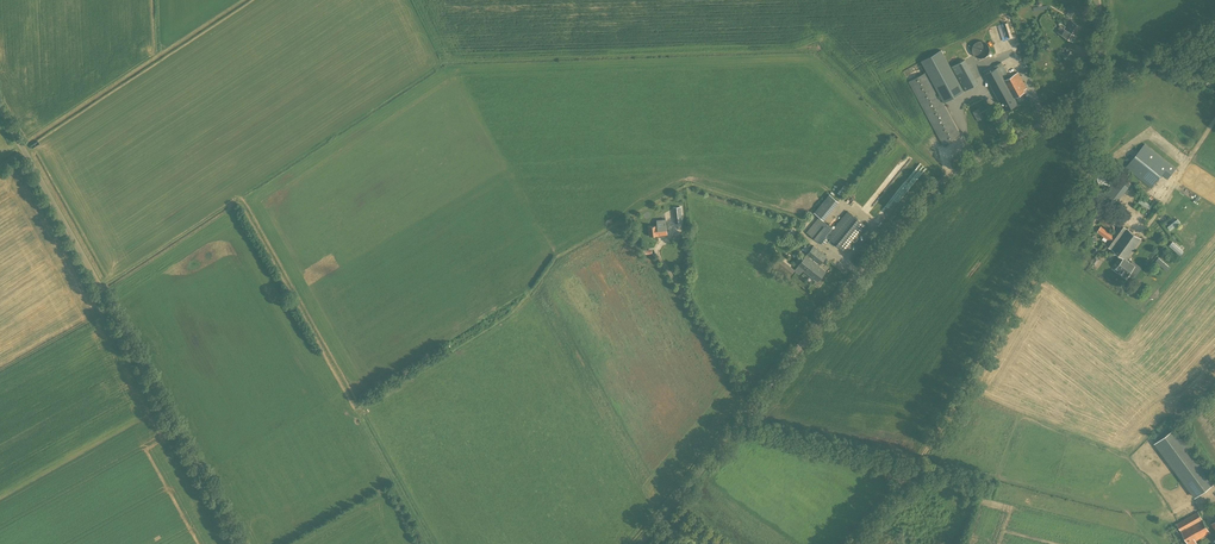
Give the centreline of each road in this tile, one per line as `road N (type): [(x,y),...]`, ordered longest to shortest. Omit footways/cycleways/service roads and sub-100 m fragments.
road 1 (tertiary): [(640,543),(922,199),(1091,96)]
road 2 (unclassified): [(243,543),(0,108)]
road 3 (track): [(1083,187),(922,459),(849,543)]
road 4 (tertiary): [(1097,92),(1214,30)]

